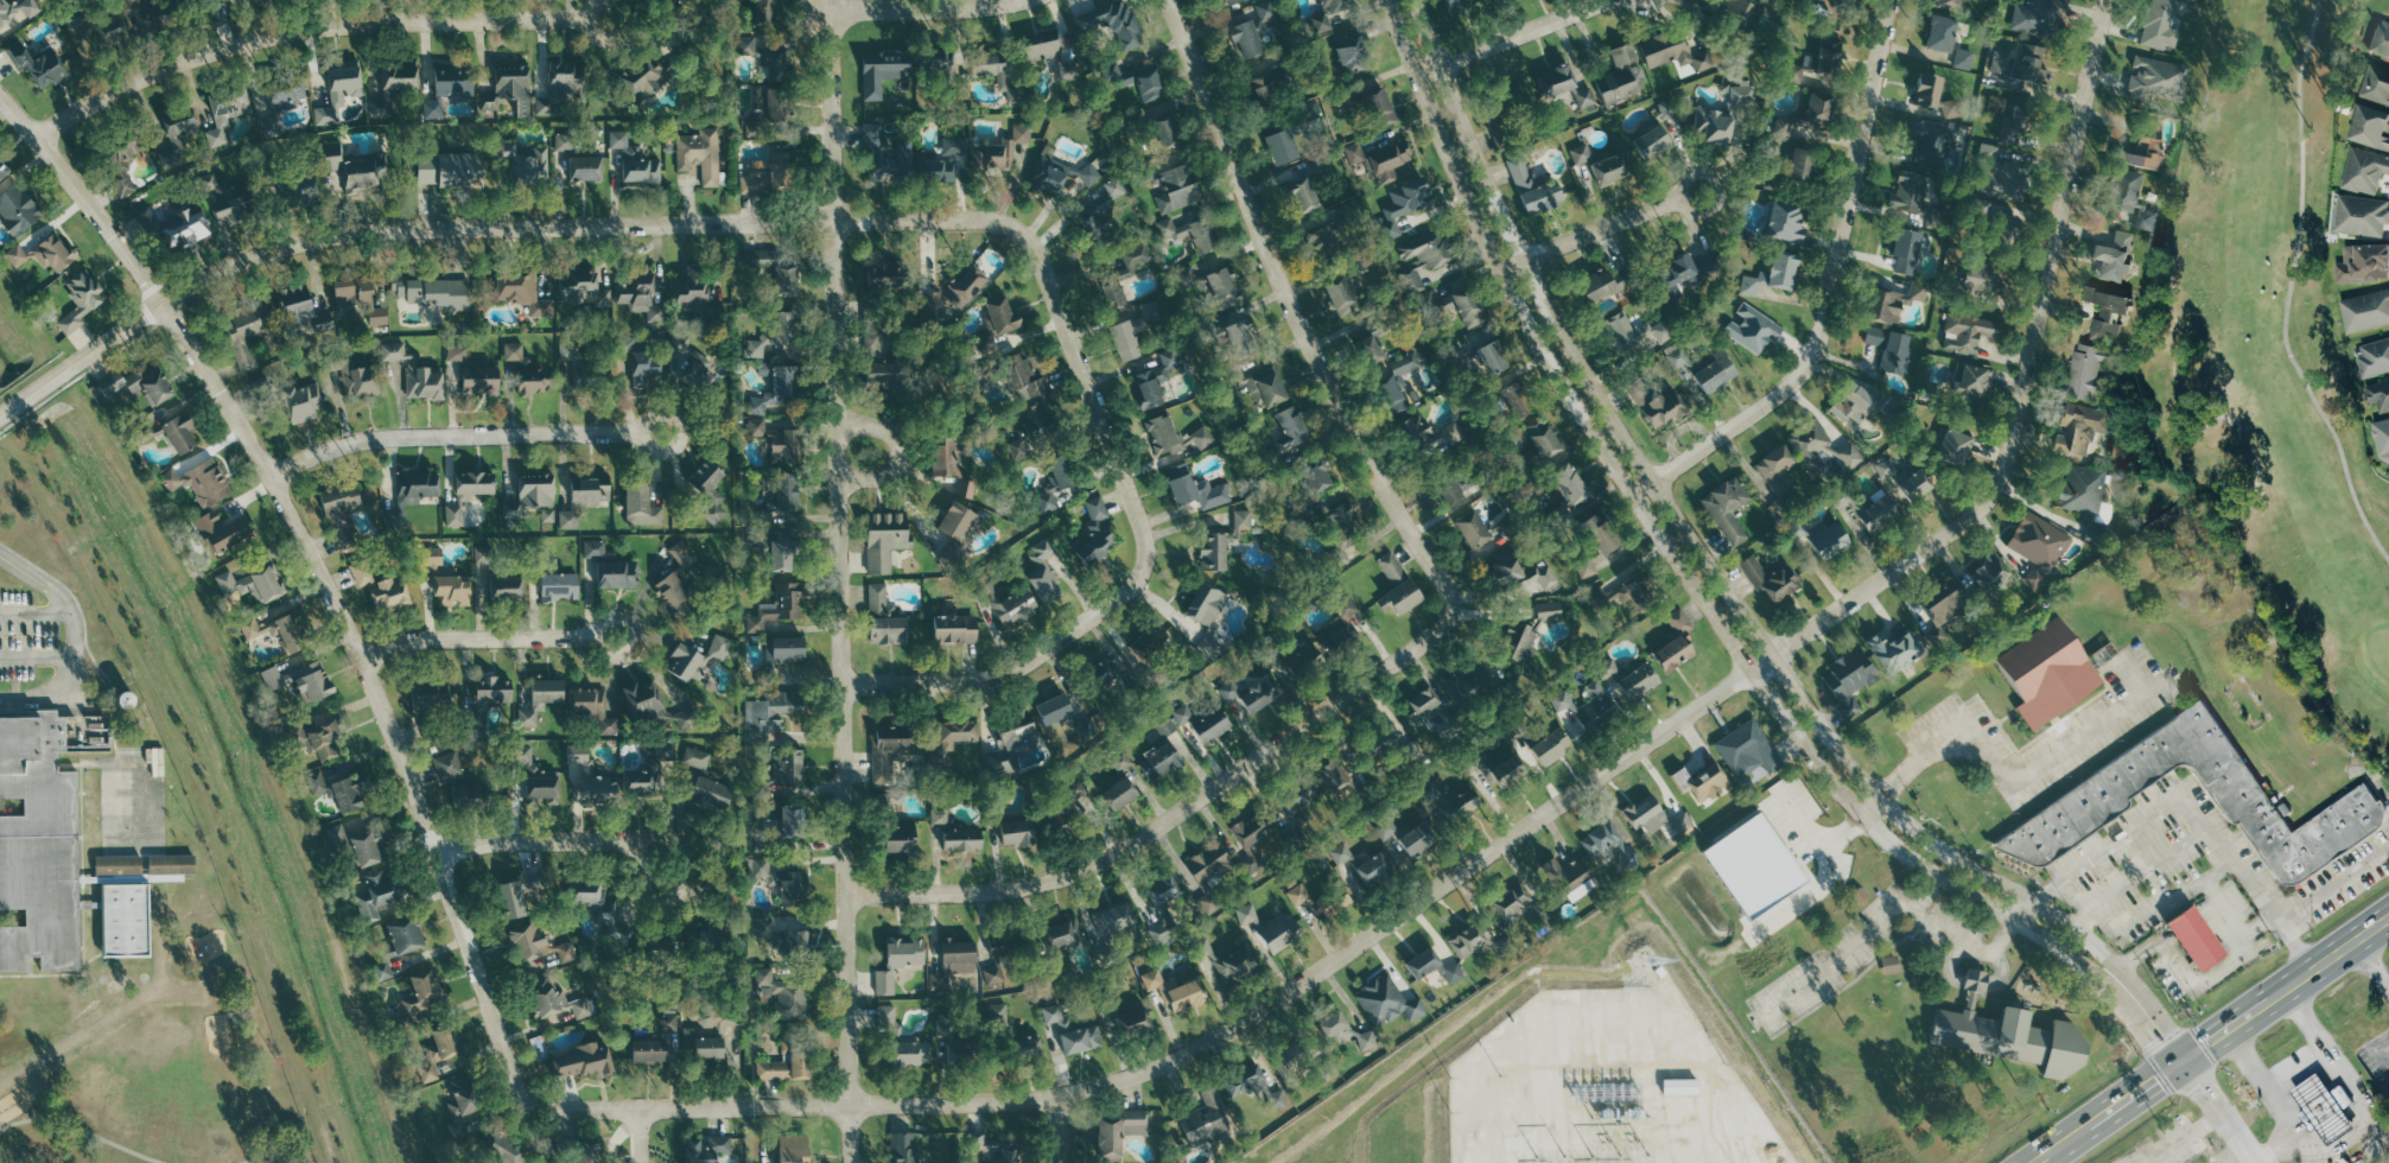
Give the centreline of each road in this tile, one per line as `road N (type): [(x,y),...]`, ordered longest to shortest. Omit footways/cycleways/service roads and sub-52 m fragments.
road 1 (residential): [(567,1113),(995,1105),(1057,1099),(1167,1066),(1207,1047),(1981,511),(2004,475),(2107,0)]
road 2 (tertiary): [(1389,0),(1530,338),(1751,673),(1842,794),(1894,846),(2105,983),(2184,1057)]
road 3 (tertiary): [(2184,1057),(2145,991),(2083,929),(1912,831),(1880,800),(1774,654),(1584,375),(1526,262),(1419,0)]
road 4 (residential): [(0,97),(164,307),(272,476),(363,661),(521,1088),(536,1106),(567,1113)]
road 5 (residential): [(0,419),(207,279),(310,240),(833,222),(989,222),(1011,225),(1028,240)]
road 6 (residential): [(851,1162),(833,222)]
road 7 (residential): [(847,895),(991,894),(1098,869),(1457,617)]
road 8 (residential): [(845,681),(983,679),(1017,668),(1113,608),(1144,570),(1149,541),(1054,288),(1028,240)]
road 9 (residential): [(1457,617),(1463,608),(1456,582),(1314,339),(1179,0)]
road 10 (residential): [(1634,498),(1764,408),(1817,349),(1894,0)]
road 11 (residential): [(38,139),(197,56),(274,38),(497,23),(602,28)]
road 12 (primary): [(2034,1162),(2388,915)]
road 13 (residential): [(272,476),(387,437),(663,433)]
road 14 (residential): [(363,661),(419,642),(616,637)]
road 15 (residential): [(439,856),(496,843),(653,841),(665,868)]
road 16 (residential): [(833,222),(832,12)]
road 17 (residential): [(832,12),(1027,0)]
road 18 (residential): [(1526,262),(1703,186)]
road 19 (residential): [(1444,65),(1613,0)]
road 20 (tertiary): [(2184,1057),(2255,1162)]

